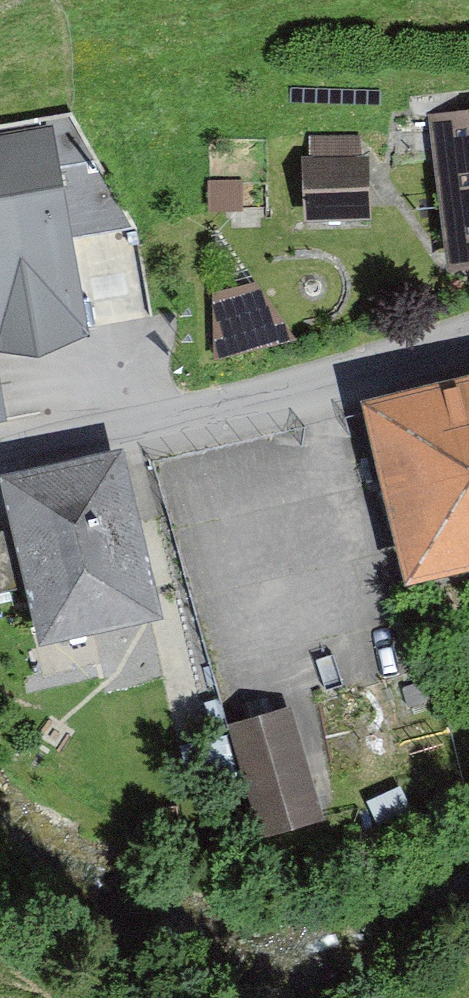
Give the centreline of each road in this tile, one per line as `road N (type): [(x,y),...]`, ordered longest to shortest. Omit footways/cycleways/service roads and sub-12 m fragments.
road 1 (unclassified): [(468,340),(221,408),(0,455)]

